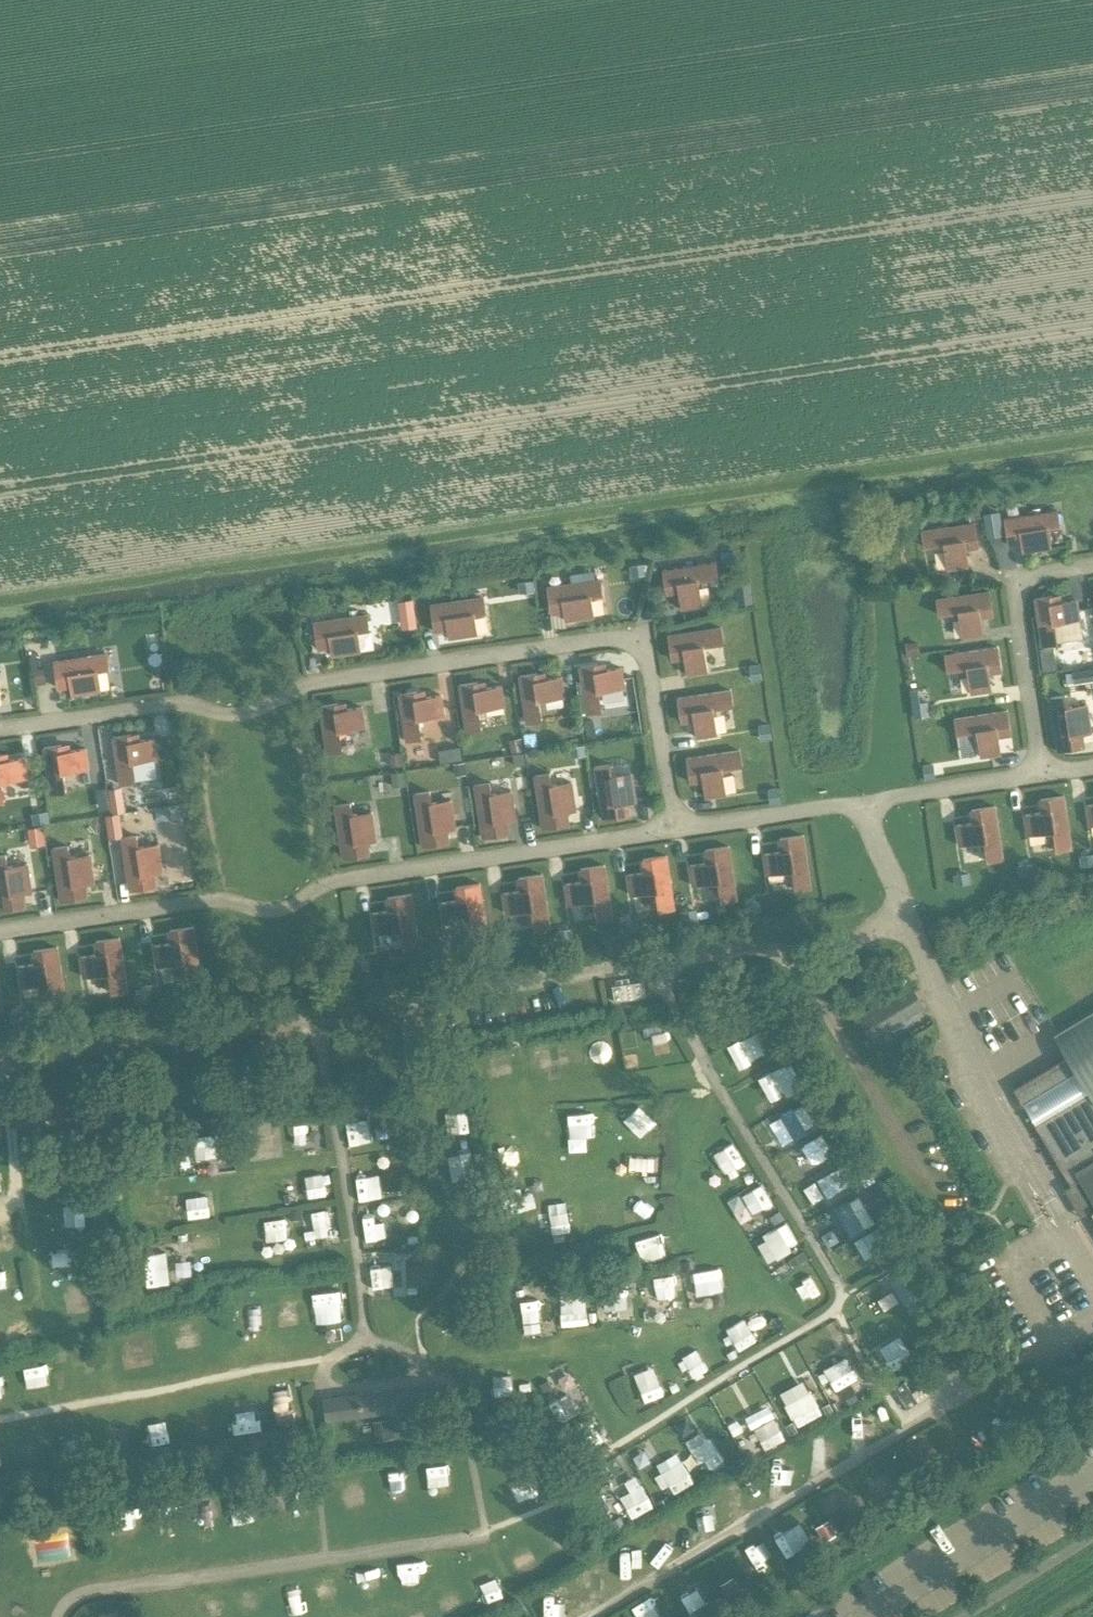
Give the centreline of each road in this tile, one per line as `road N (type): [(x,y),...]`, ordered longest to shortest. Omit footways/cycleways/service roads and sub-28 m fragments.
road 1 (track): [(489,1528),(566,1502),(592,1470),(653,1425),(836,1319),(843,1295),(654,965)]
road 2 (track): [(325,1380),(326,1365),(364,1335),(317,1012)]
road 3 (track): [(0,1419),(326,1365)]
road 4 (unclassified): [(865,1616),(1092,1475)]

